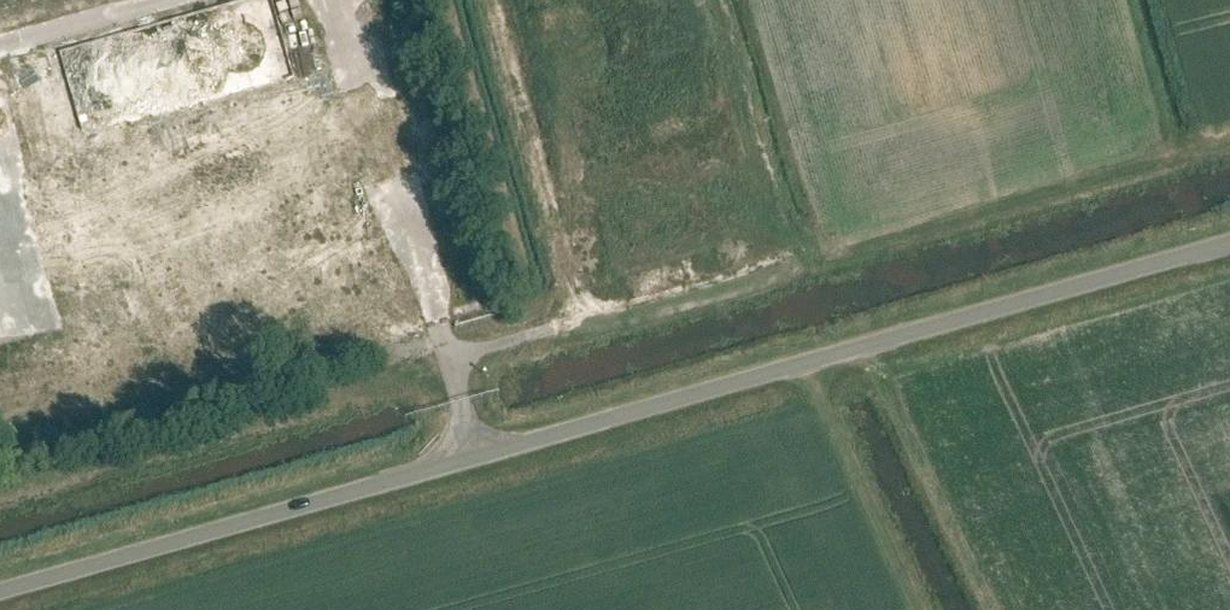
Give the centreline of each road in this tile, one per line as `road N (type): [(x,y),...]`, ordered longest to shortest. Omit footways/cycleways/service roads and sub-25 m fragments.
road 1 (unclassified): [(0,592),(1229,243)]
road 2 (track): [(476,460),(453,359),(1229,133)]
road 3 (track): [(474,0),(569,329)]
road 4 (track): [(918,609),(804,365)]

